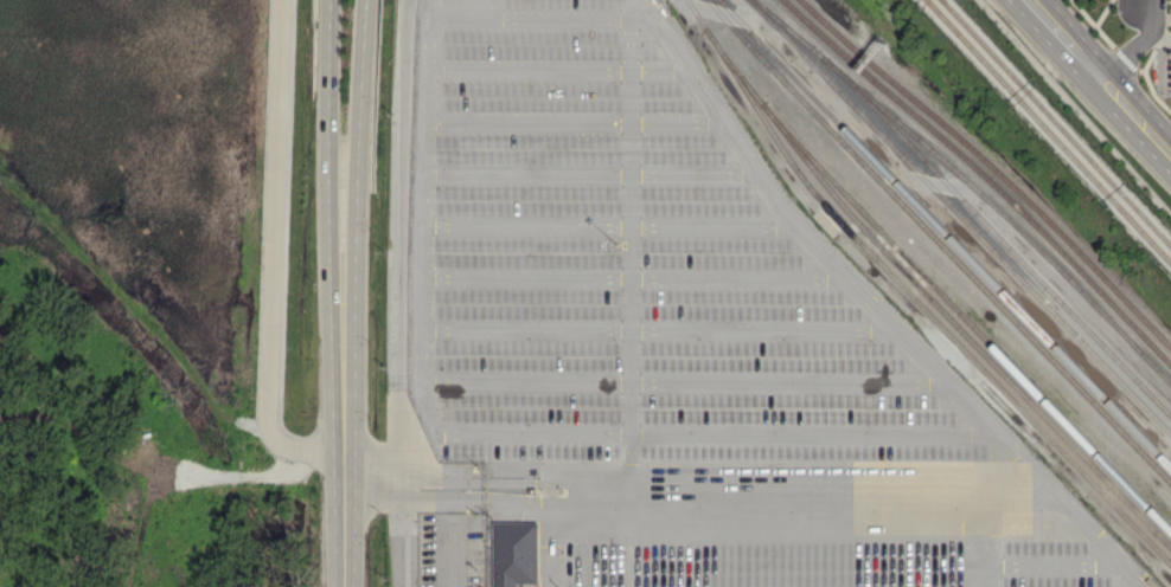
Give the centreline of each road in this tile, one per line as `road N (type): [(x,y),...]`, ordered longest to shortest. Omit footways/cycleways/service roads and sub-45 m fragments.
road 1 (primary): [(328,0),(326,232),(343,355)]
road 2 (primary): [(343,355),(354,237),(360,0)]
road 3 (secondary): [(1170,163),(1025,0)]
road 4 (primary): [(343,453),(343,586)]

